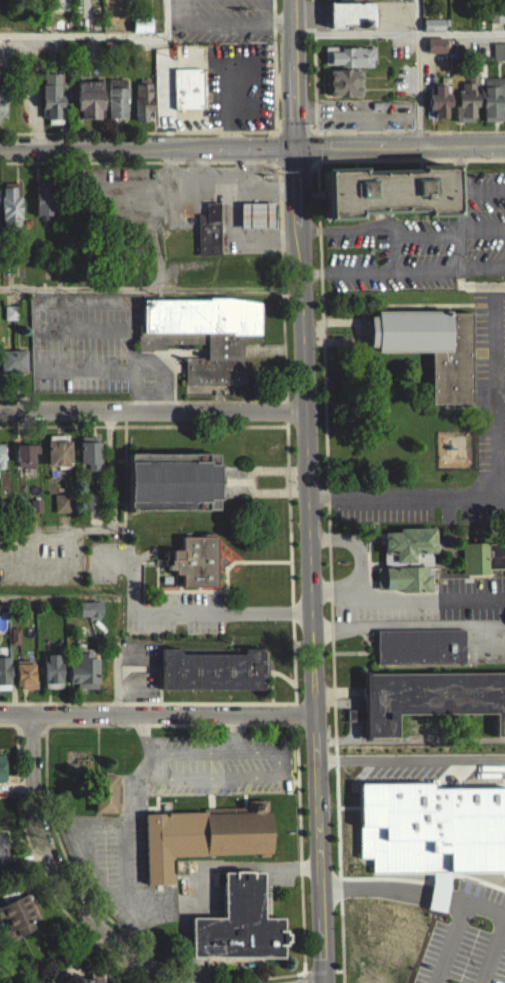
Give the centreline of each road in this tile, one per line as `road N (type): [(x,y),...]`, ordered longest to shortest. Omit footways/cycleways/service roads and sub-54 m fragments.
road 1 (secondary): [(298,146),(325,982)]
road 2 (residential): [(30,712),(37,837),(98,930),(131,962),(176,982)]
road 3 (residential): [(315,710),(0,711)]
road 4 (residential): [(307,412),(0,412)]
road 5 (residential): [(298,146),(0,144)]
road 6 (residential): [(504,145),(298,146)]
road 7 (secondary): [(292,0),(298,146)]

